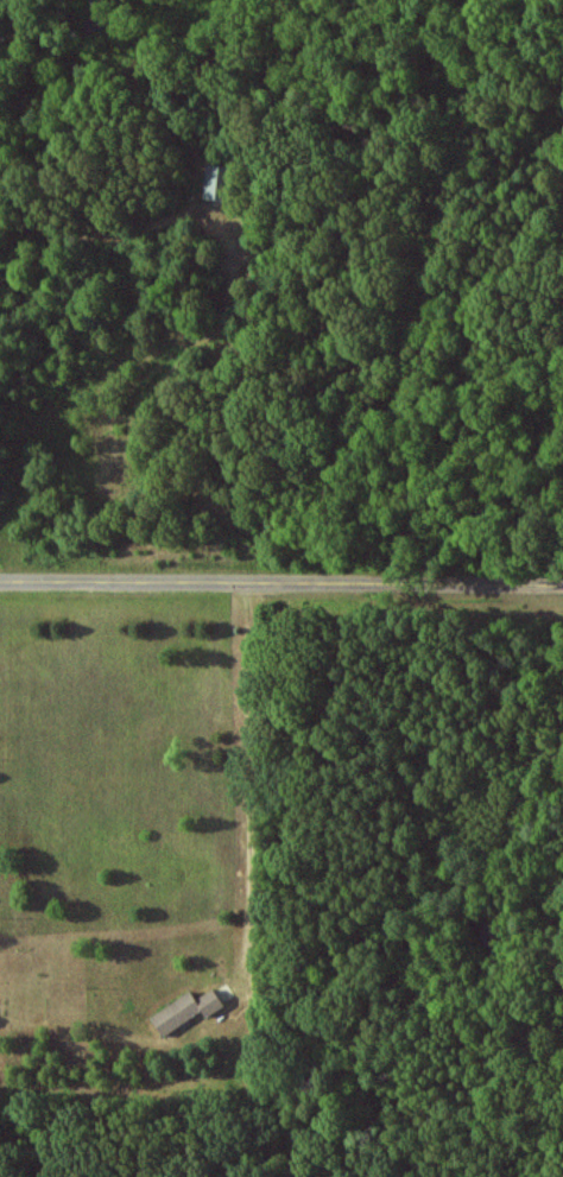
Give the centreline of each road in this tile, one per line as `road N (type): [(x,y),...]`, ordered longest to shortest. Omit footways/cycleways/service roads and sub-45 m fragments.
road 1 (tertiary): [(0,584),(562,584)]

